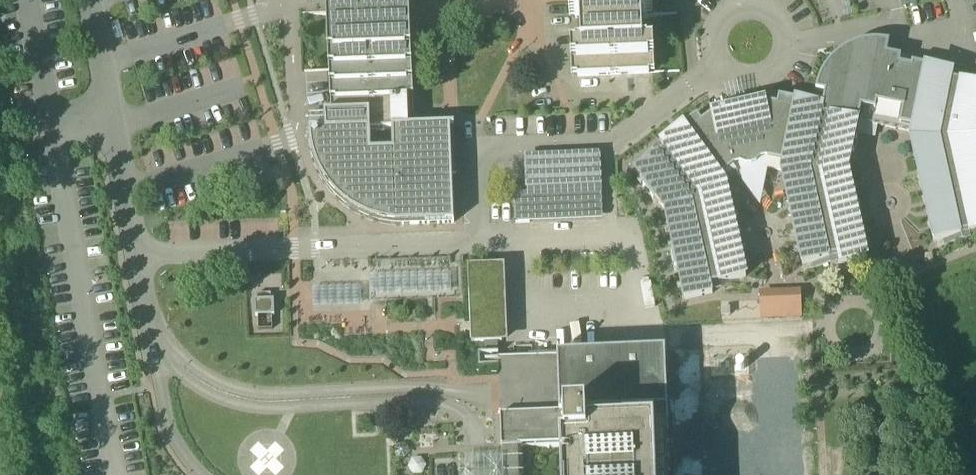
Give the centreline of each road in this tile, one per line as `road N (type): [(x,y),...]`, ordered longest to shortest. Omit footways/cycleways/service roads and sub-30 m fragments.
road 1 (residential): [(86,0),(150,323)]

